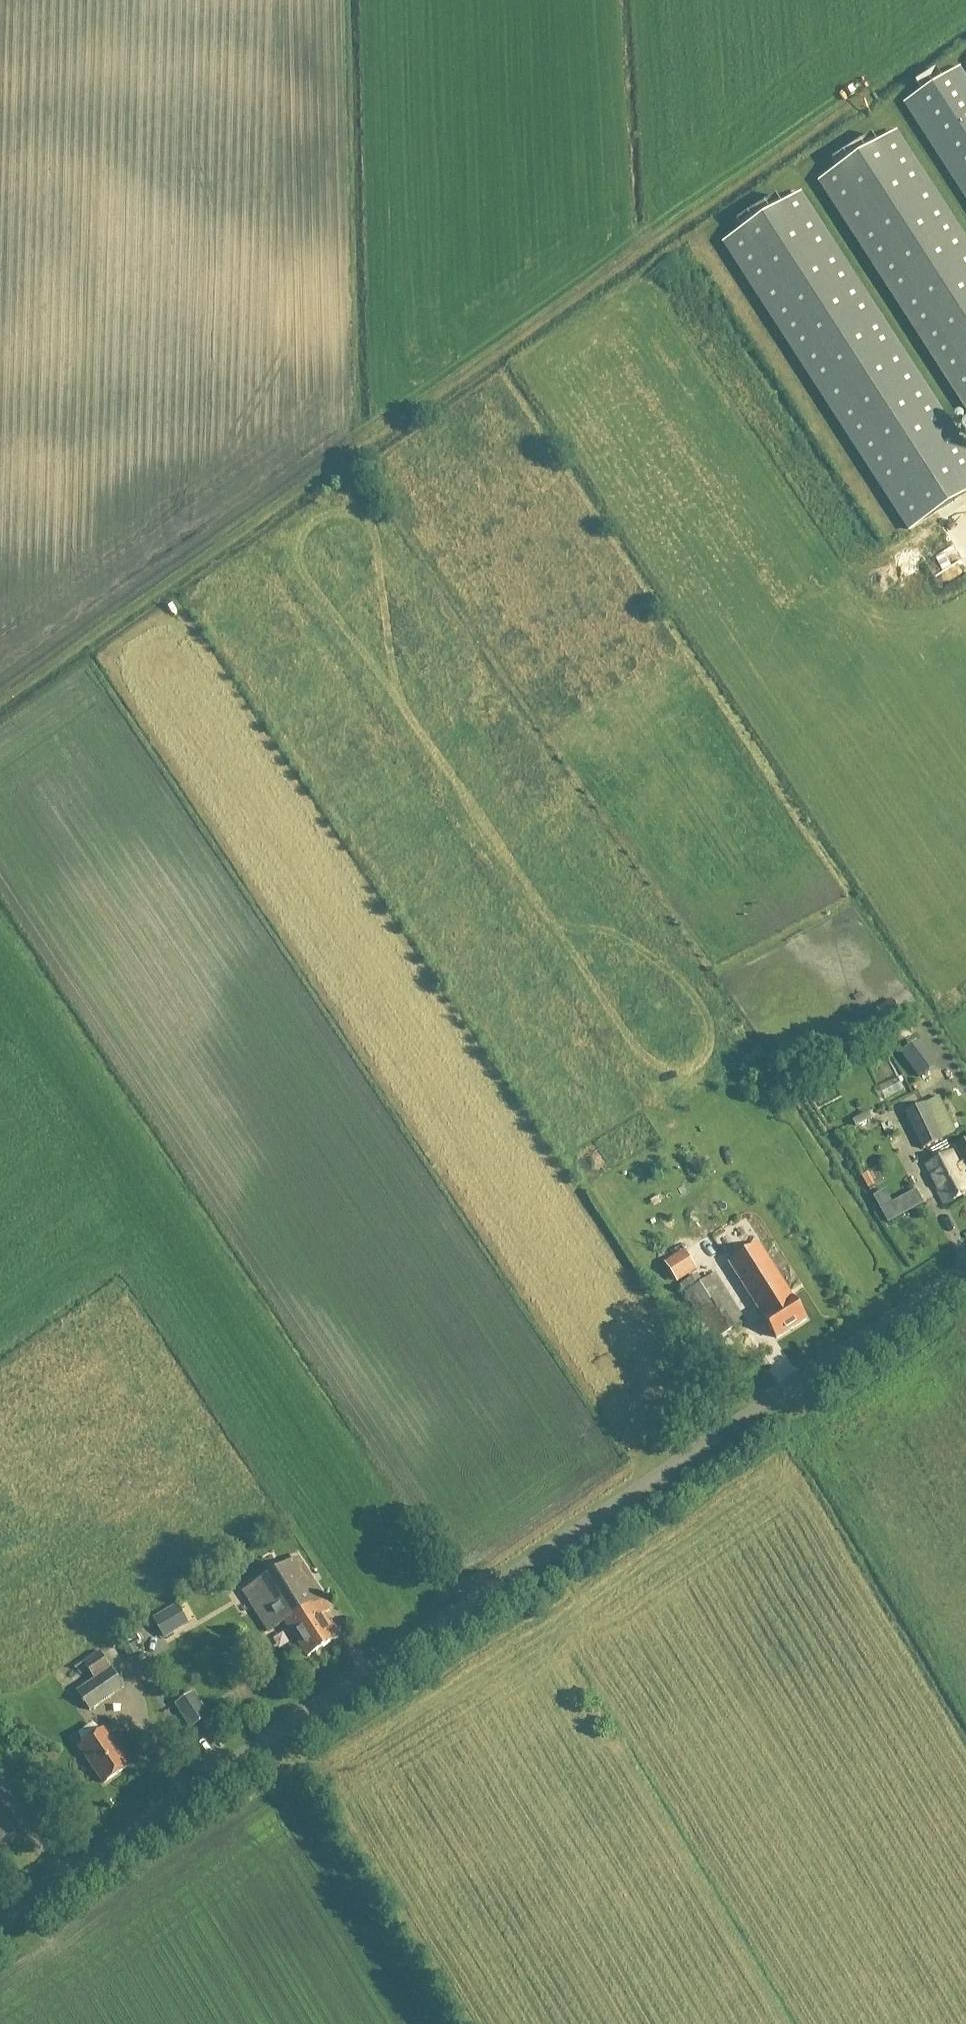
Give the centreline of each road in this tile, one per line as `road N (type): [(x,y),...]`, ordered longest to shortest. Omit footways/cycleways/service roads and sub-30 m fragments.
road 1 (unclassified): [(0,1914),(965,1266)]

